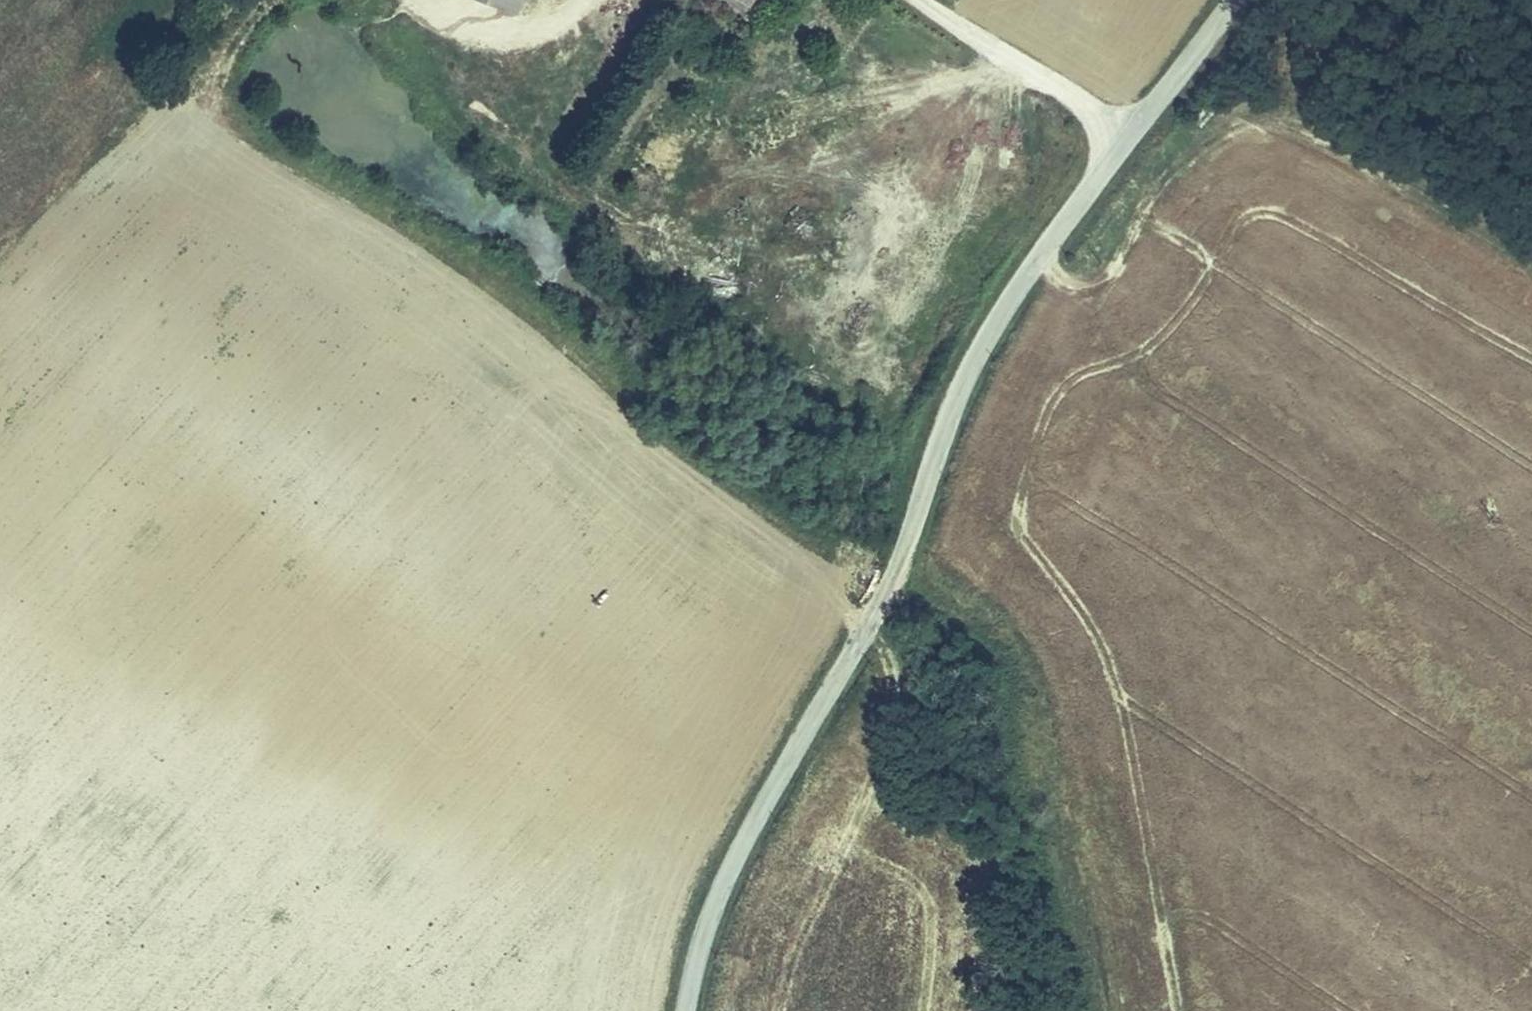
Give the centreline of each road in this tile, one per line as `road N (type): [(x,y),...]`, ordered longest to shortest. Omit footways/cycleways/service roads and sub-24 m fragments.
road 1 (unclassified): [(688,1010),(721,889),(882,597),(959,385),(1033,266),(1233,0)]
road 2 (track): [(1033,266),(1080,285),(1120,273),(1213,142),(1260,121),(1313,131),(1531,239)]

